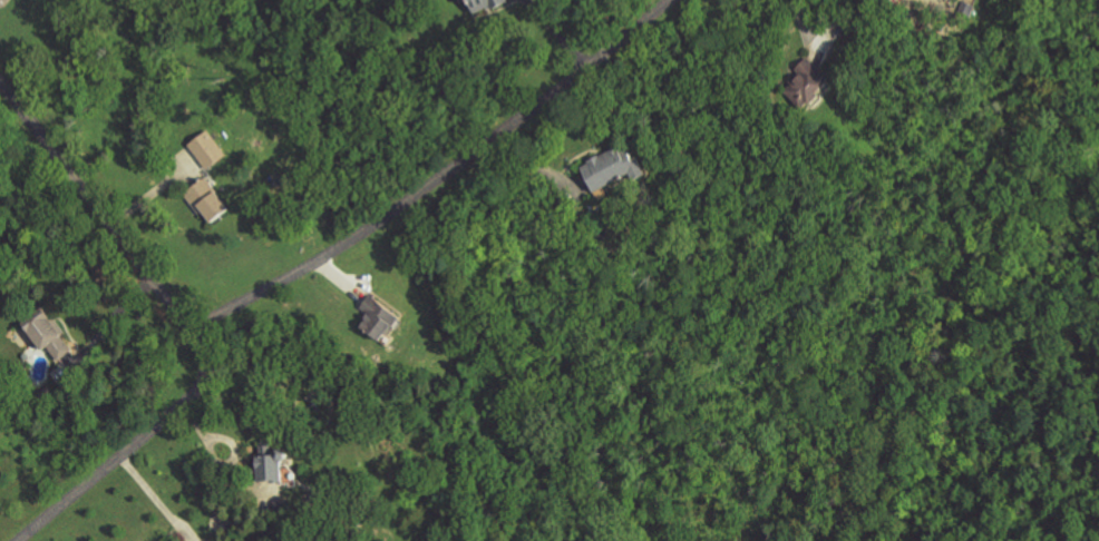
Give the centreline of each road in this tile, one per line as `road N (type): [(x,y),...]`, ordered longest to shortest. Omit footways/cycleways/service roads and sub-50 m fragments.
road 1 (residential): [(0,82),(206,360),(202,384),(187,401),(17,540)]
road 2 (residential): [(672,0),(379,226),(191,331)]

